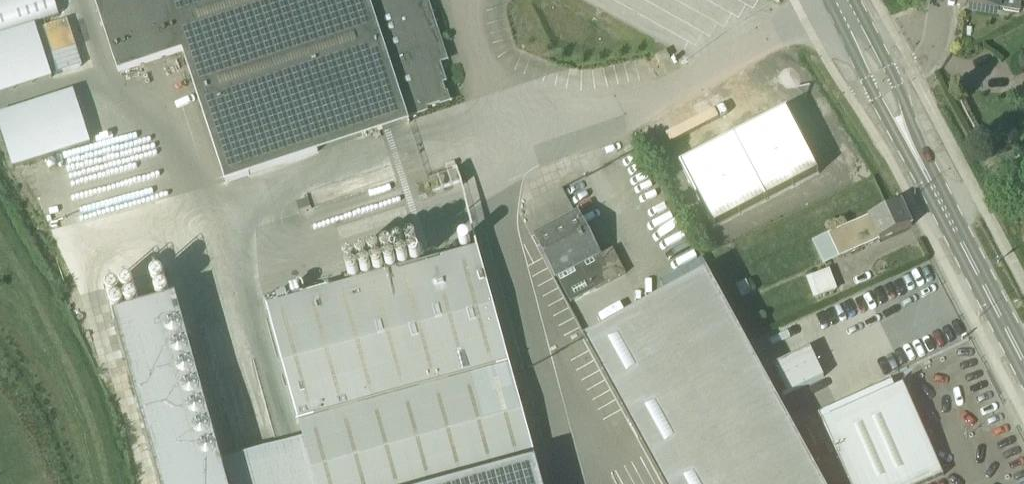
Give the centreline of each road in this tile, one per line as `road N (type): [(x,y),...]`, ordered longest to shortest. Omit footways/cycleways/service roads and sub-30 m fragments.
road 1 (primary): [(1023,362),(841,0)]
road 2 (unclassified): [(597,123),(832,0)]

